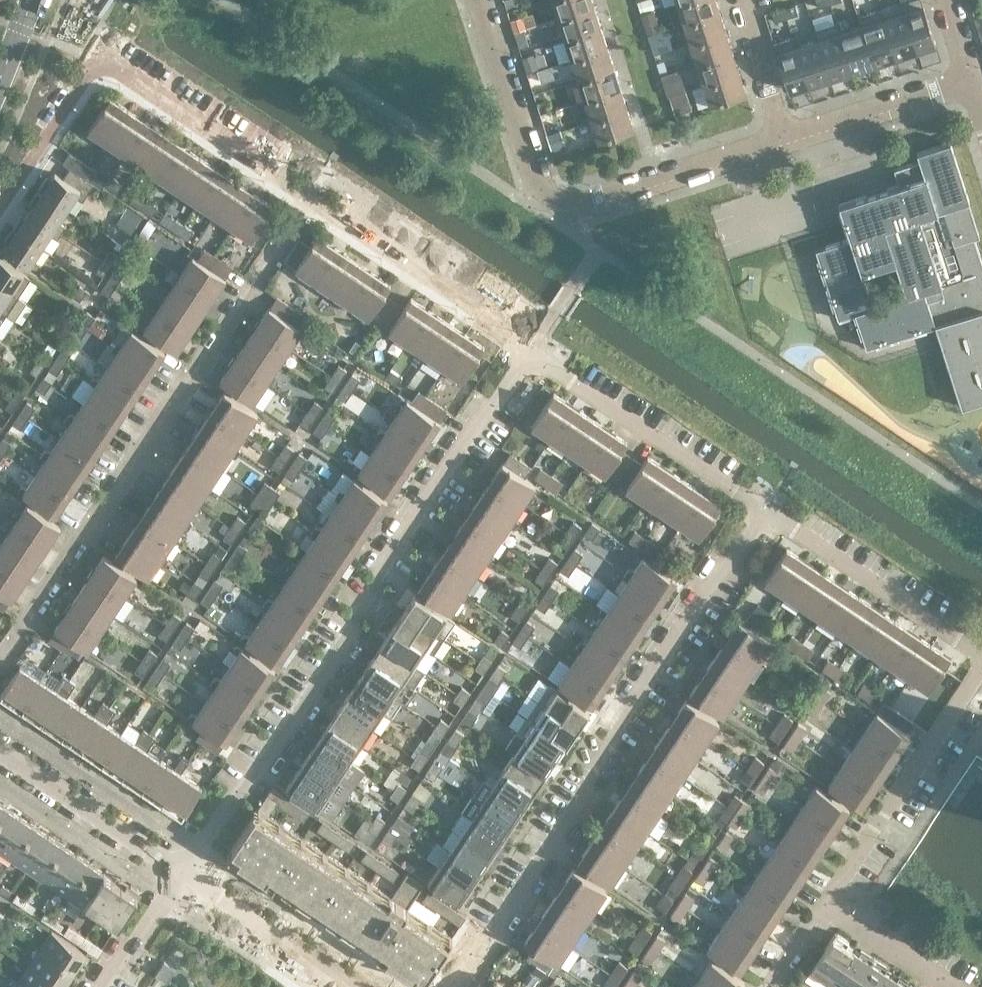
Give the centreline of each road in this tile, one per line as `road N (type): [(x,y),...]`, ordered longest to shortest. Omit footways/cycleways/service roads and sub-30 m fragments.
road 1 (unclassified): [(189,876),(529,355)]
road 2 (residential): [(455,986),(765,515)]
road 3 (residential): [(0,662),(304,205)]
road 4 (residential): [(765,515),(529,355)]
road 5 (residential): [(827,905),(981,674)]
road 6 (residential): [(529,355),(304,205)]
road 7 (unclassified): [(536,191),(554,203),(573,199),(787,135)]
road 8 (residential): [(981,658),(765,515)]
road 9 (residential): [(304,205),(101,73)]
road 10 (unclassified): [(189,876),(0,742)]
road 11 (unclassified): [(536,191),(477,0)]
road 12 (unclassified): [(355,986),(189,876)]
road 13 (unclassified): [(787,135),(973,79)]
road 14 (residential): [(0,221),(101,73)]
road 15 (residential): [(956,986),(827,905)]
road 16 (unclassified): [(744,0),(787,135)]
road 17 (unclassified): [(100,986),(189,876)]

